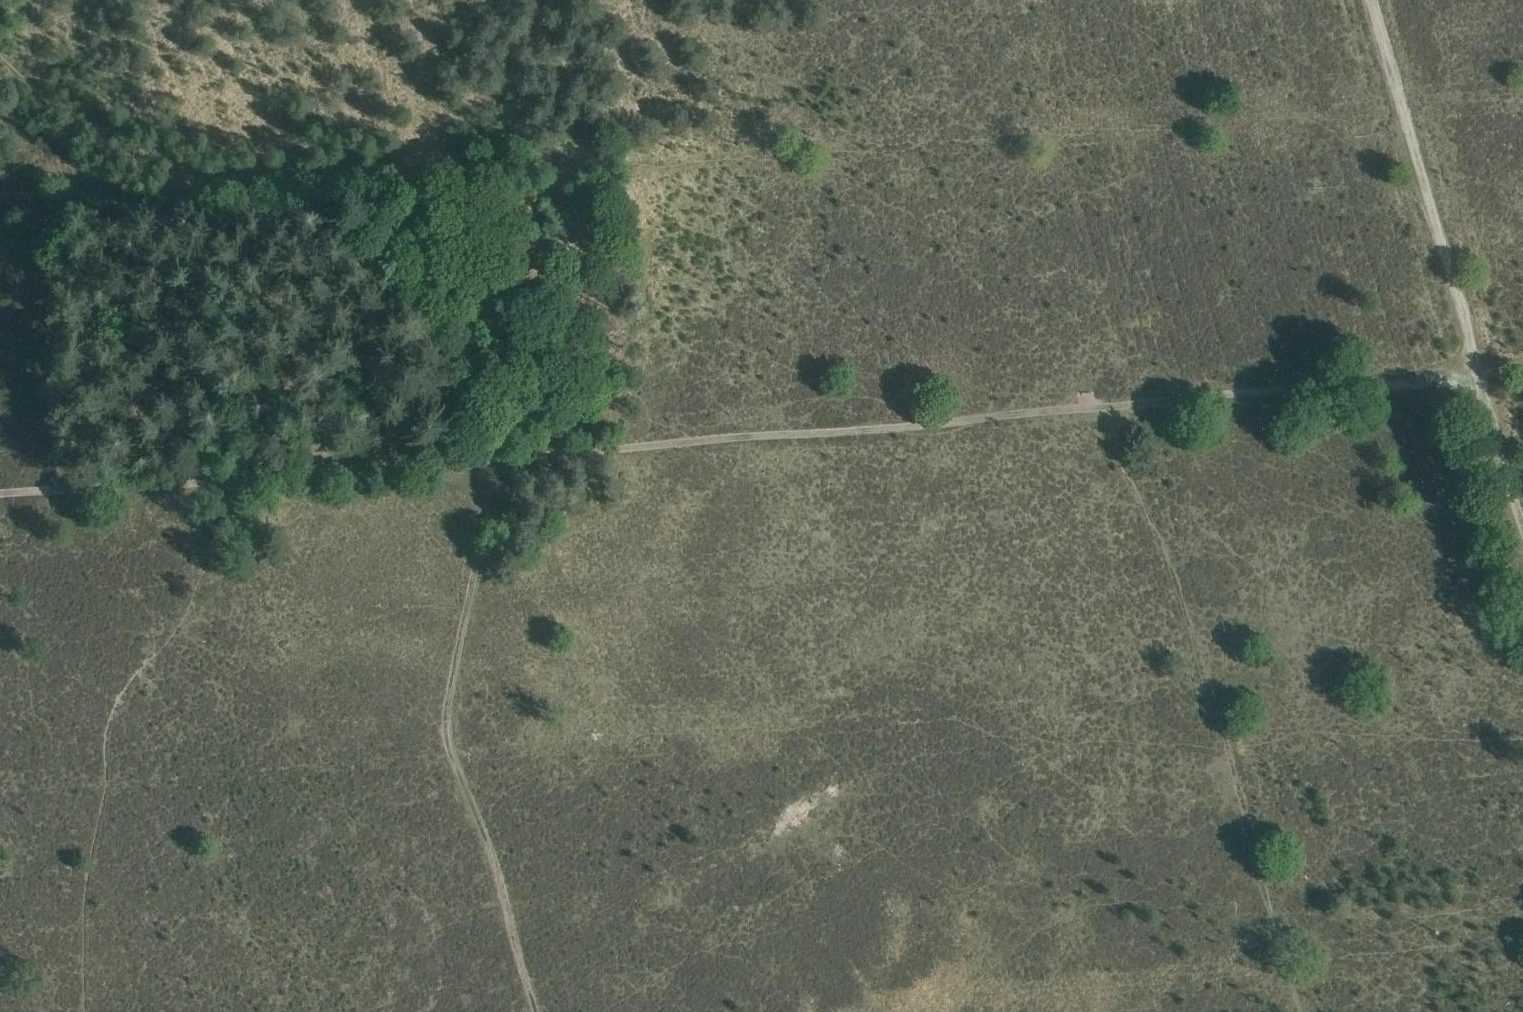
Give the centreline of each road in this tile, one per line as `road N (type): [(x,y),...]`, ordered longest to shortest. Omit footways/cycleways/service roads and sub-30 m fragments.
road 1 (track): [(492,460),(1143,403)]
road 2 (track): [(1475,369),(1368,0)]
road 3 (track): [(374,463),(0,494)]
road 4 (track): [(1143,403),(1475,369)]
road 5 (track): [(1522,520),(1475,369)]

